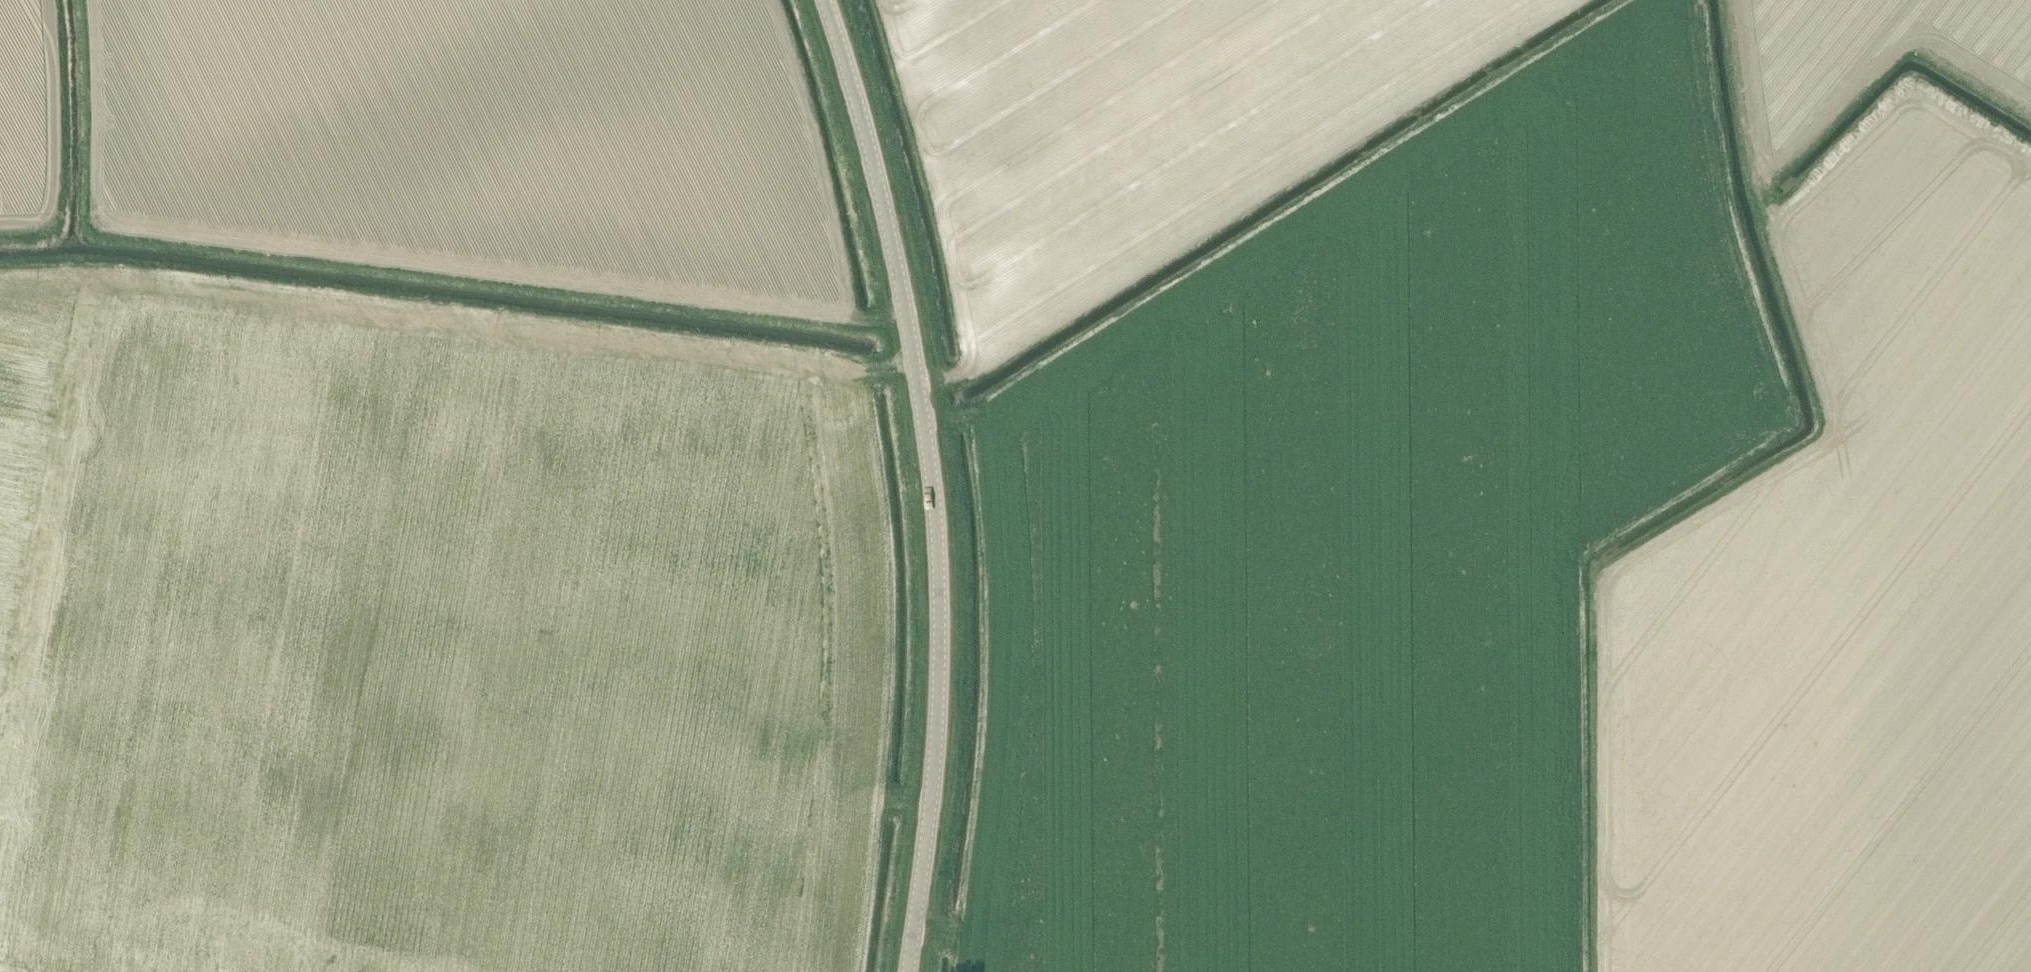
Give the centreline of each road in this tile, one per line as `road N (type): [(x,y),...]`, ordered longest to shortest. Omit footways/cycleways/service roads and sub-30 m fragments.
road 1 (tertiary): [(909,971),(937,723),(932,507),(911,348),(859,119),(819,0)]

